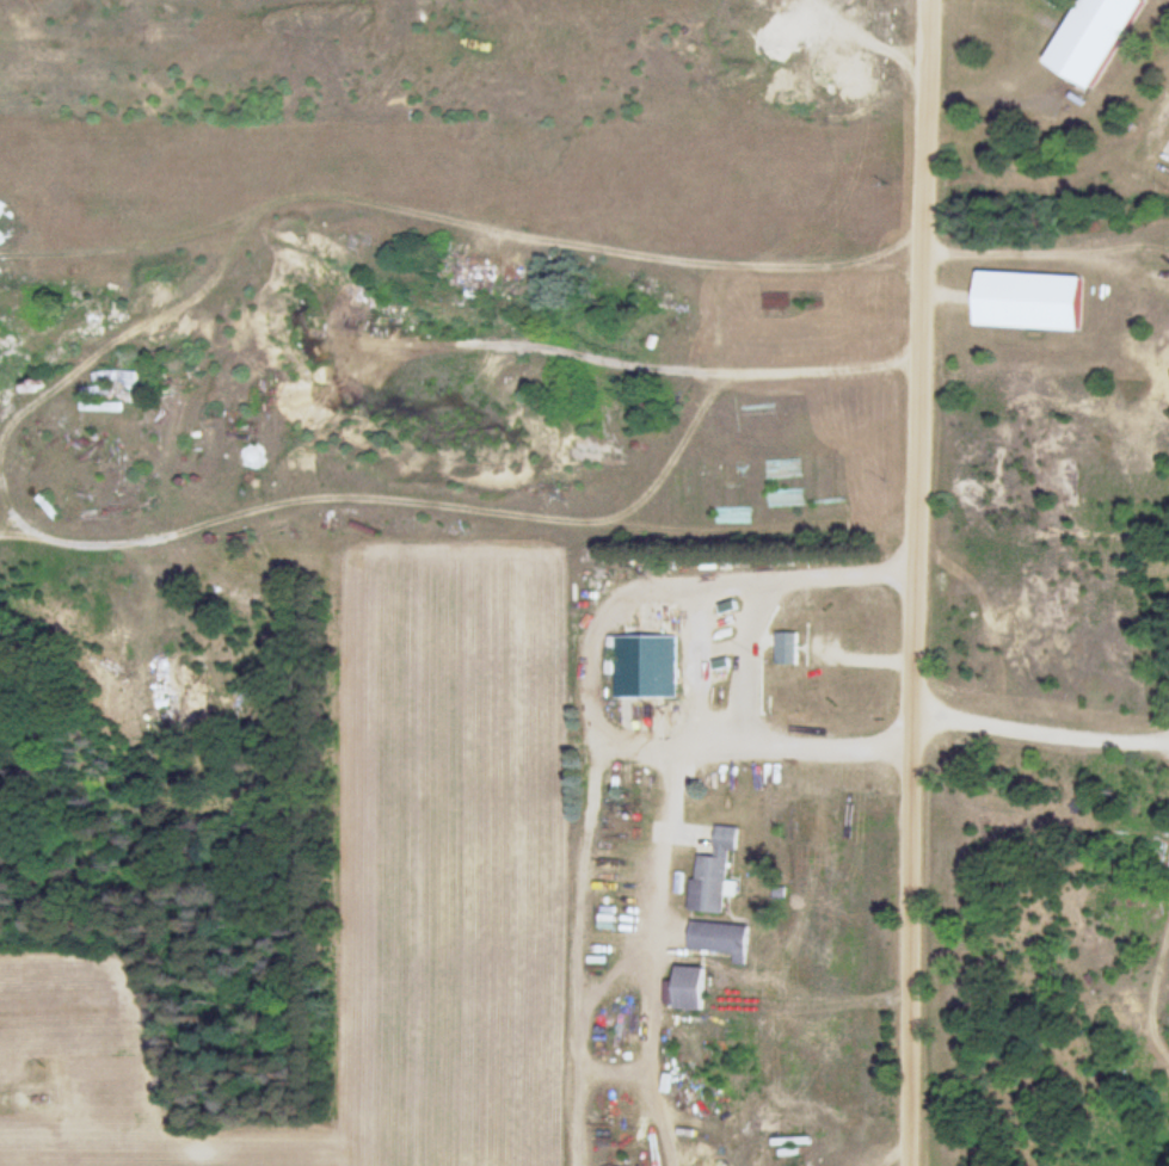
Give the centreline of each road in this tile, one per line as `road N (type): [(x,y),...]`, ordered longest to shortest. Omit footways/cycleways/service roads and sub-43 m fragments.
road 1 (residential): [(894,1165),(926,0)]

